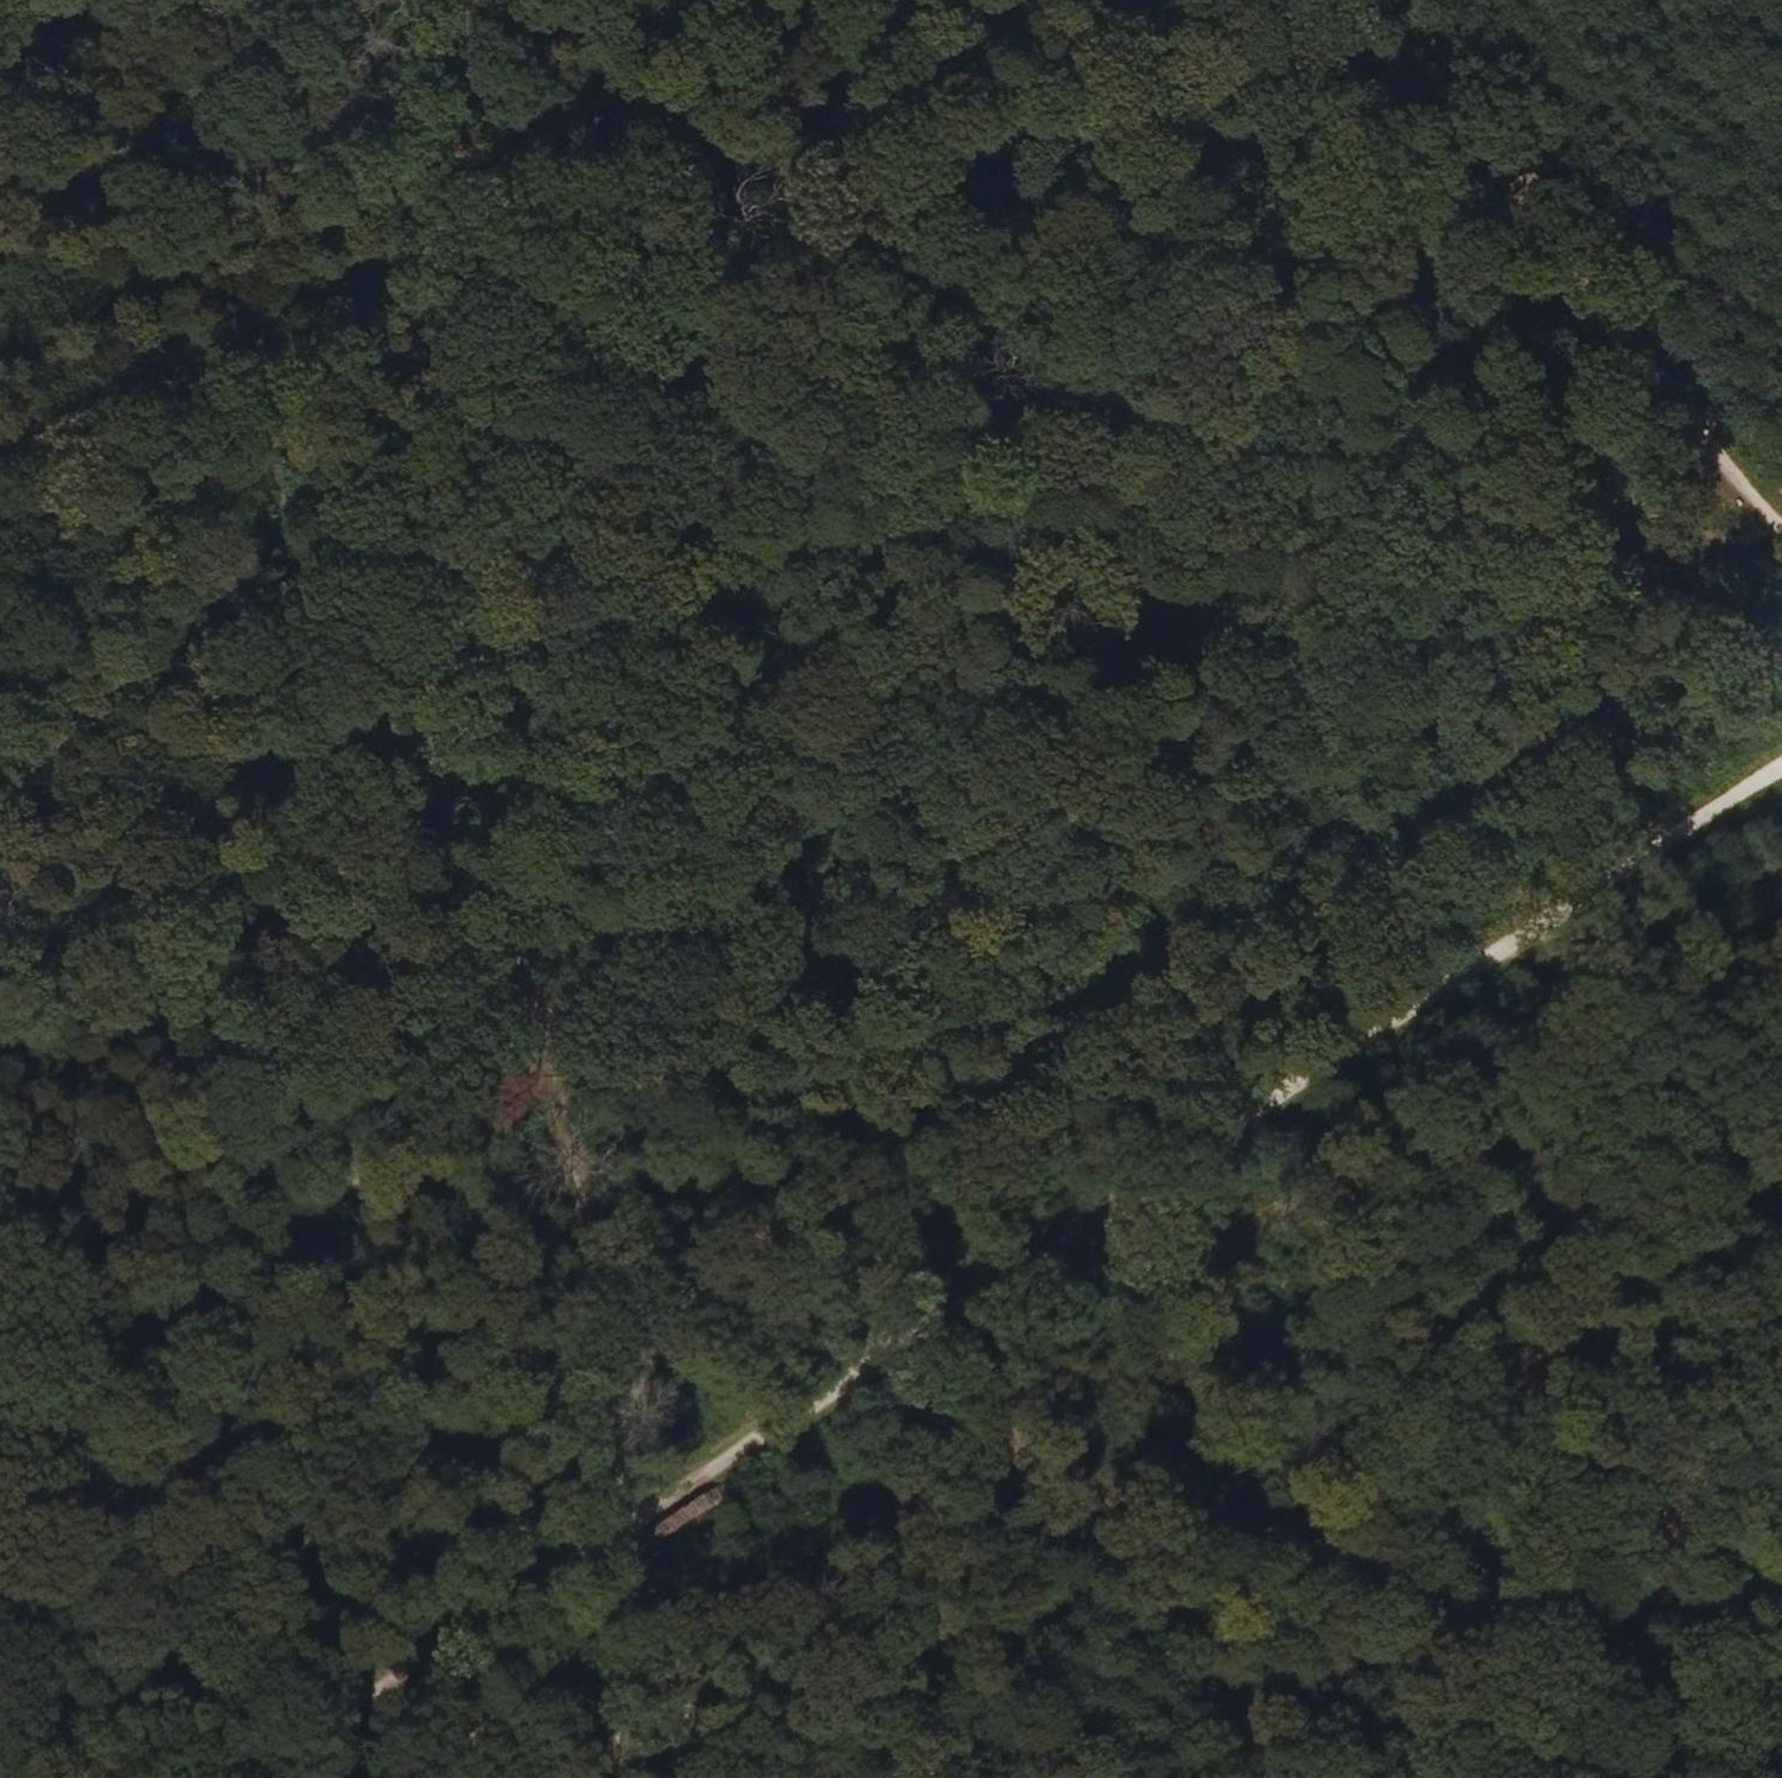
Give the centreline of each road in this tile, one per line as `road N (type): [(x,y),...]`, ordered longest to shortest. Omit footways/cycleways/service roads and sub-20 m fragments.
road 1 (track): [(254,1777),(1781,768)]
road 2 (track): [(1397,0),(1781,524)]

